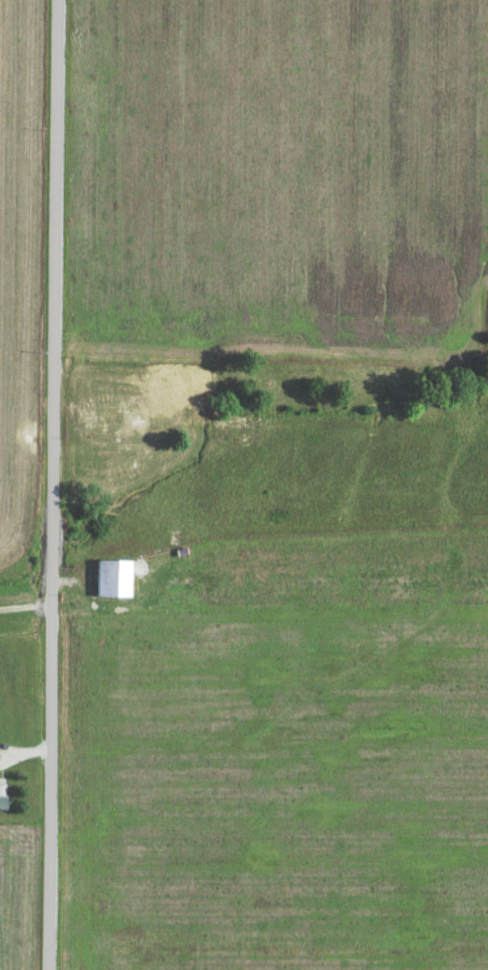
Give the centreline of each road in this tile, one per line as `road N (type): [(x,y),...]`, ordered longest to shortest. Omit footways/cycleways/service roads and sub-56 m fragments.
road 1 (residential): [(48,969),(56,0)]

